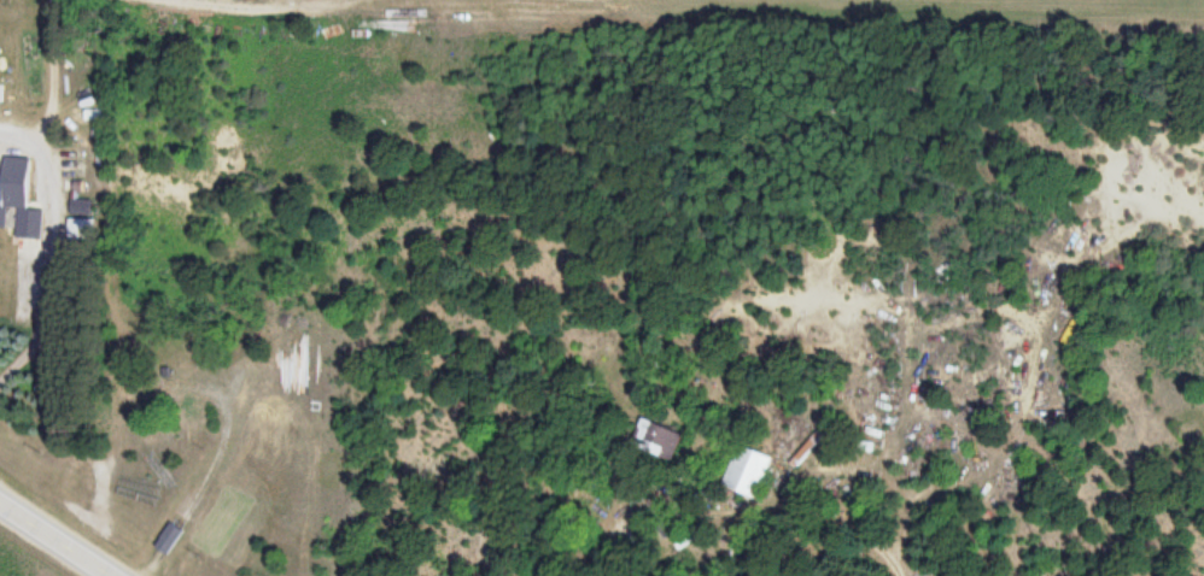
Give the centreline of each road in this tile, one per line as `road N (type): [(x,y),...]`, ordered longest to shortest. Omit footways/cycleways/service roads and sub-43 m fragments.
road 1 (tertiary): [(121,575),(0,493)]

